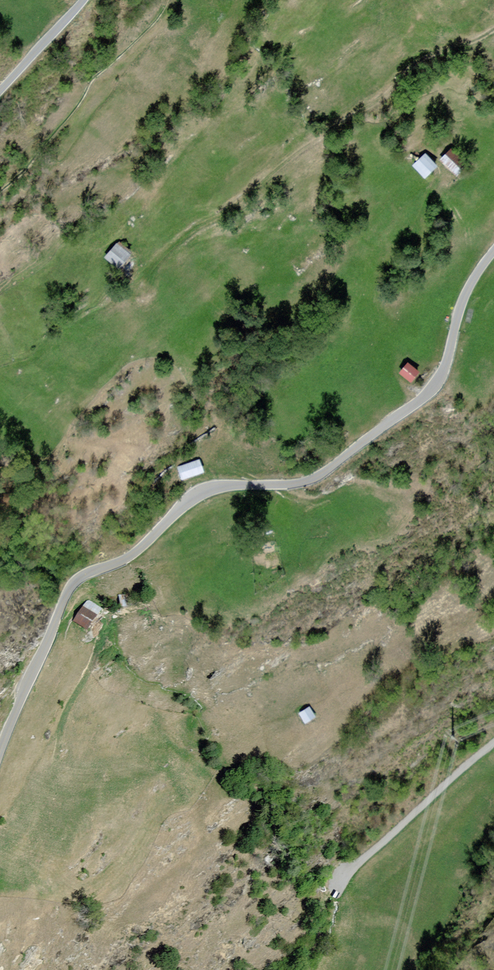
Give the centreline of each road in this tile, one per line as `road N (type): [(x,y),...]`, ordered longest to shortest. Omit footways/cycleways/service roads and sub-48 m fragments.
road 1 (tertiary): [(493,252),(464,294),(438,381),(421,400),(311,480),(198,492),(131,556),(73,582),(0,755)]
road 2 (track): [(493,31),(411,62),(381,95),(149,271)]
road 3 (residential): [(493,743),(335,886)]

